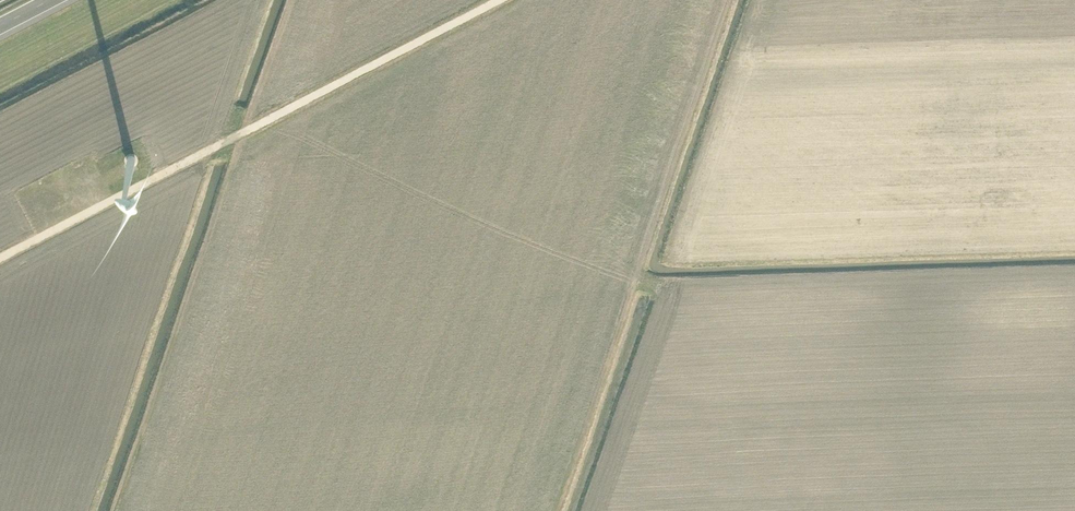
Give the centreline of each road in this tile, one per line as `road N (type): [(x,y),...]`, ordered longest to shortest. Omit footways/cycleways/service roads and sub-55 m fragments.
road 1 (track): [(500,0),(0,258)]

